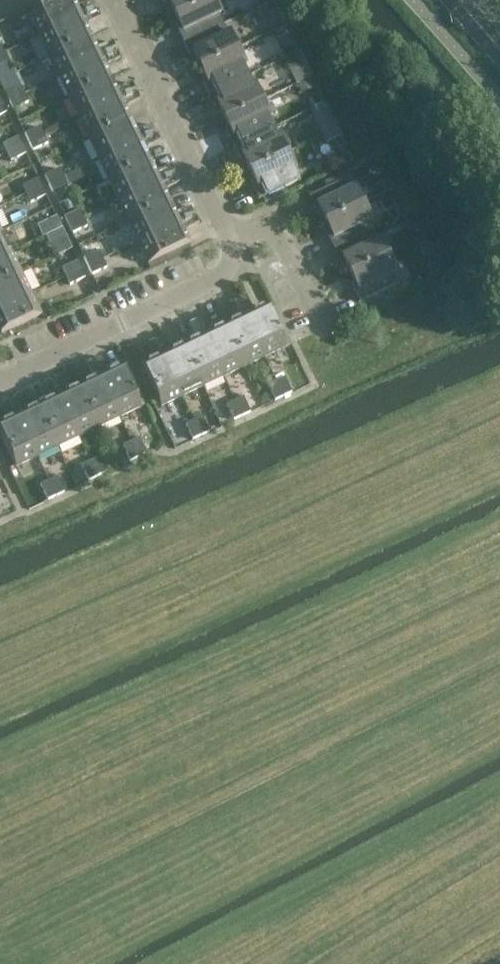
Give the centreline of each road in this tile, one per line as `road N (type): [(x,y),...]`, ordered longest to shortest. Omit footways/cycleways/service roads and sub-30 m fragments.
road 1 (residential): [(231,239),(234,255),(220,276),(0,383)]
road 2 (residential): [(115,0),(231,239)]
road 3 (residential): [(321,329),(272,220),(231,239)]

